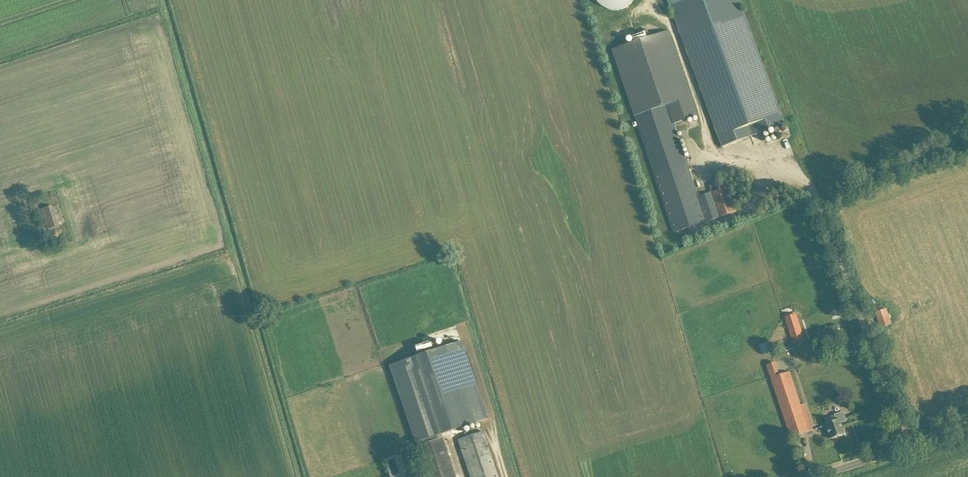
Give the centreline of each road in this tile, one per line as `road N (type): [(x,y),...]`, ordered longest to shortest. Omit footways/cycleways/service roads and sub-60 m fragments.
road 1 (unclassified): [(904,451),(815,214)]

